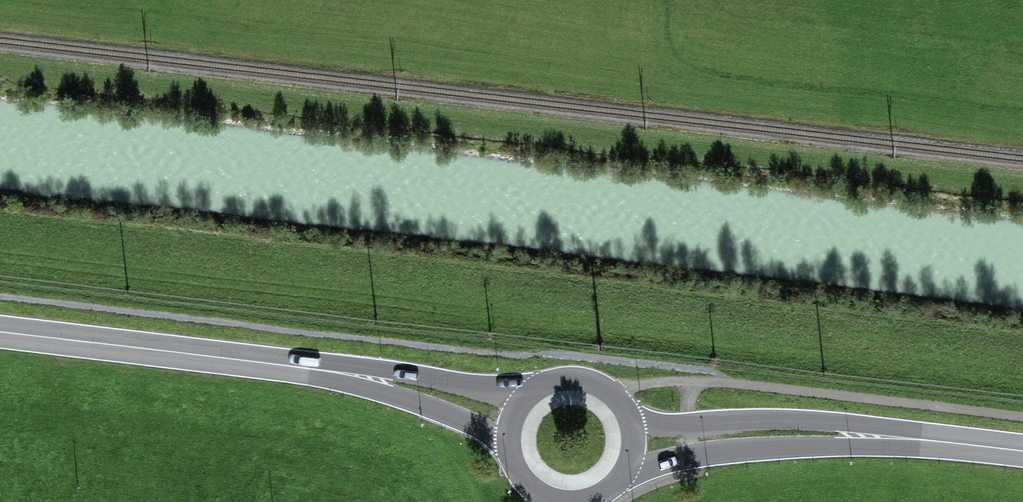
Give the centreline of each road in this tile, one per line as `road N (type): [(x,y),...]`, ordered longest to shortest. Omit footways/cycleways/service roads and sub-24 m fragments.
road 1 (primary): [(0,332),(368,376)]
road 2 (primary): [(627,465),(920,439)]
road 3 (primary): [(920,439),(809,421),(631,422)]
road 4 (primary): [(524,395),(368,376)]
road 5 (primary): [(368,376),(507,439)]
road 6 (primary): [(631,422),(594,380),(557,377),(524,395)]

